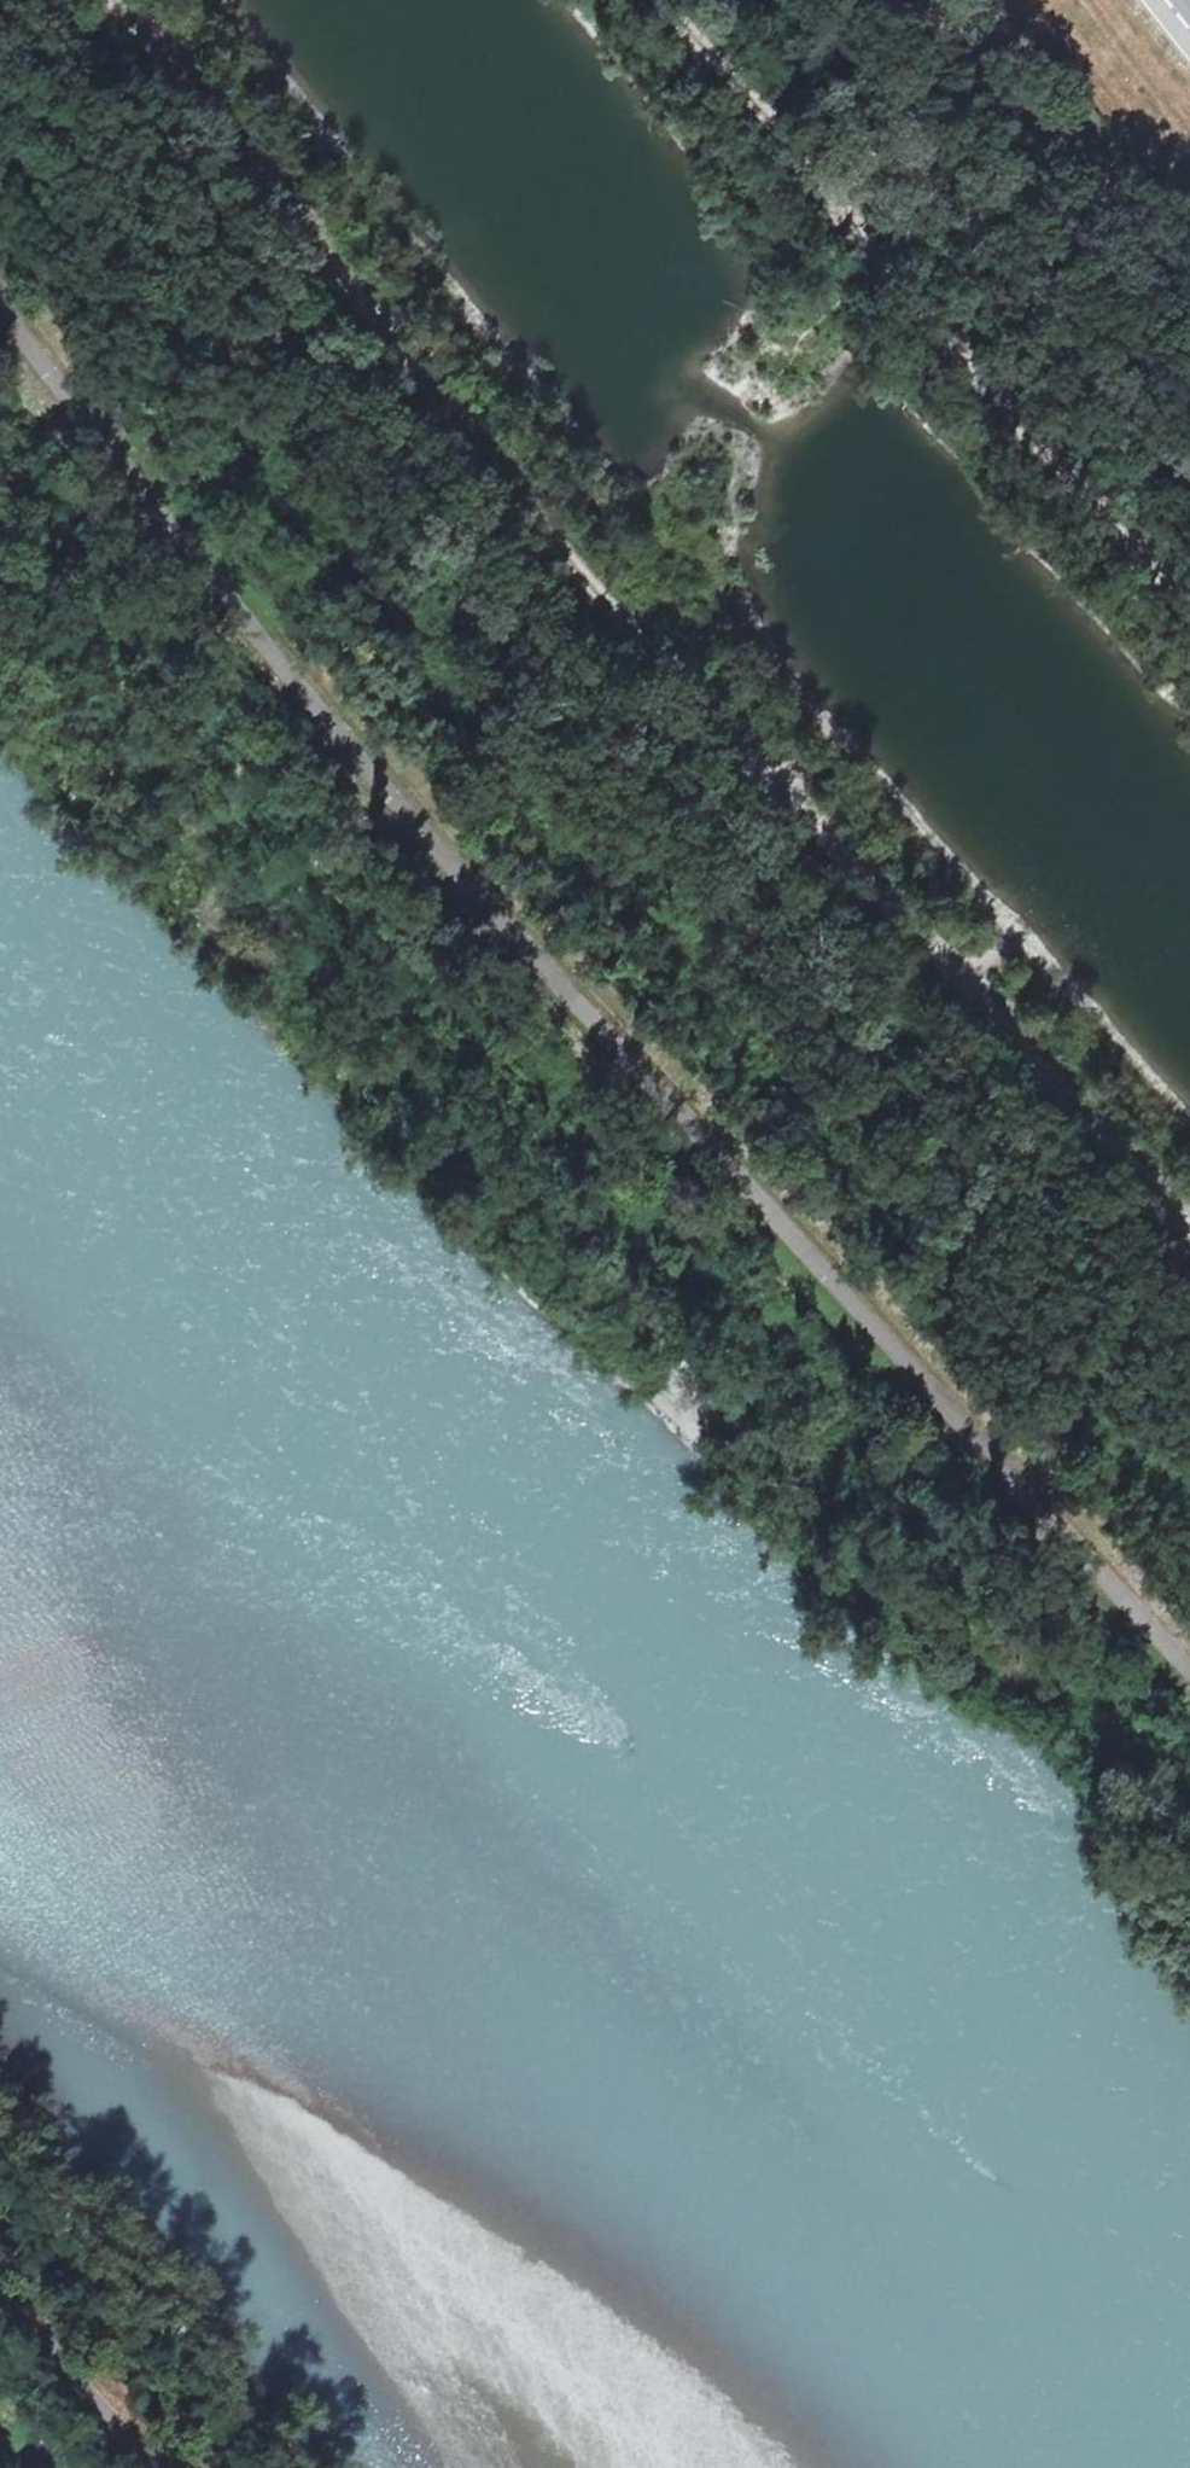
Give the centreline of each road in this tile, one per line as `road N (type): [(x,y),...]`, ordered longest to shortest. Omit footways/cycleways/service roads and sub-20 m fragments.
road 1 (track): [(121,0),(397,342),(824,831),(888,919),(970,1004),(1045,1060),(1095,1132),(1189,1225)]
road 2 (track): [(1189,592),(826,183),(677,0)]

